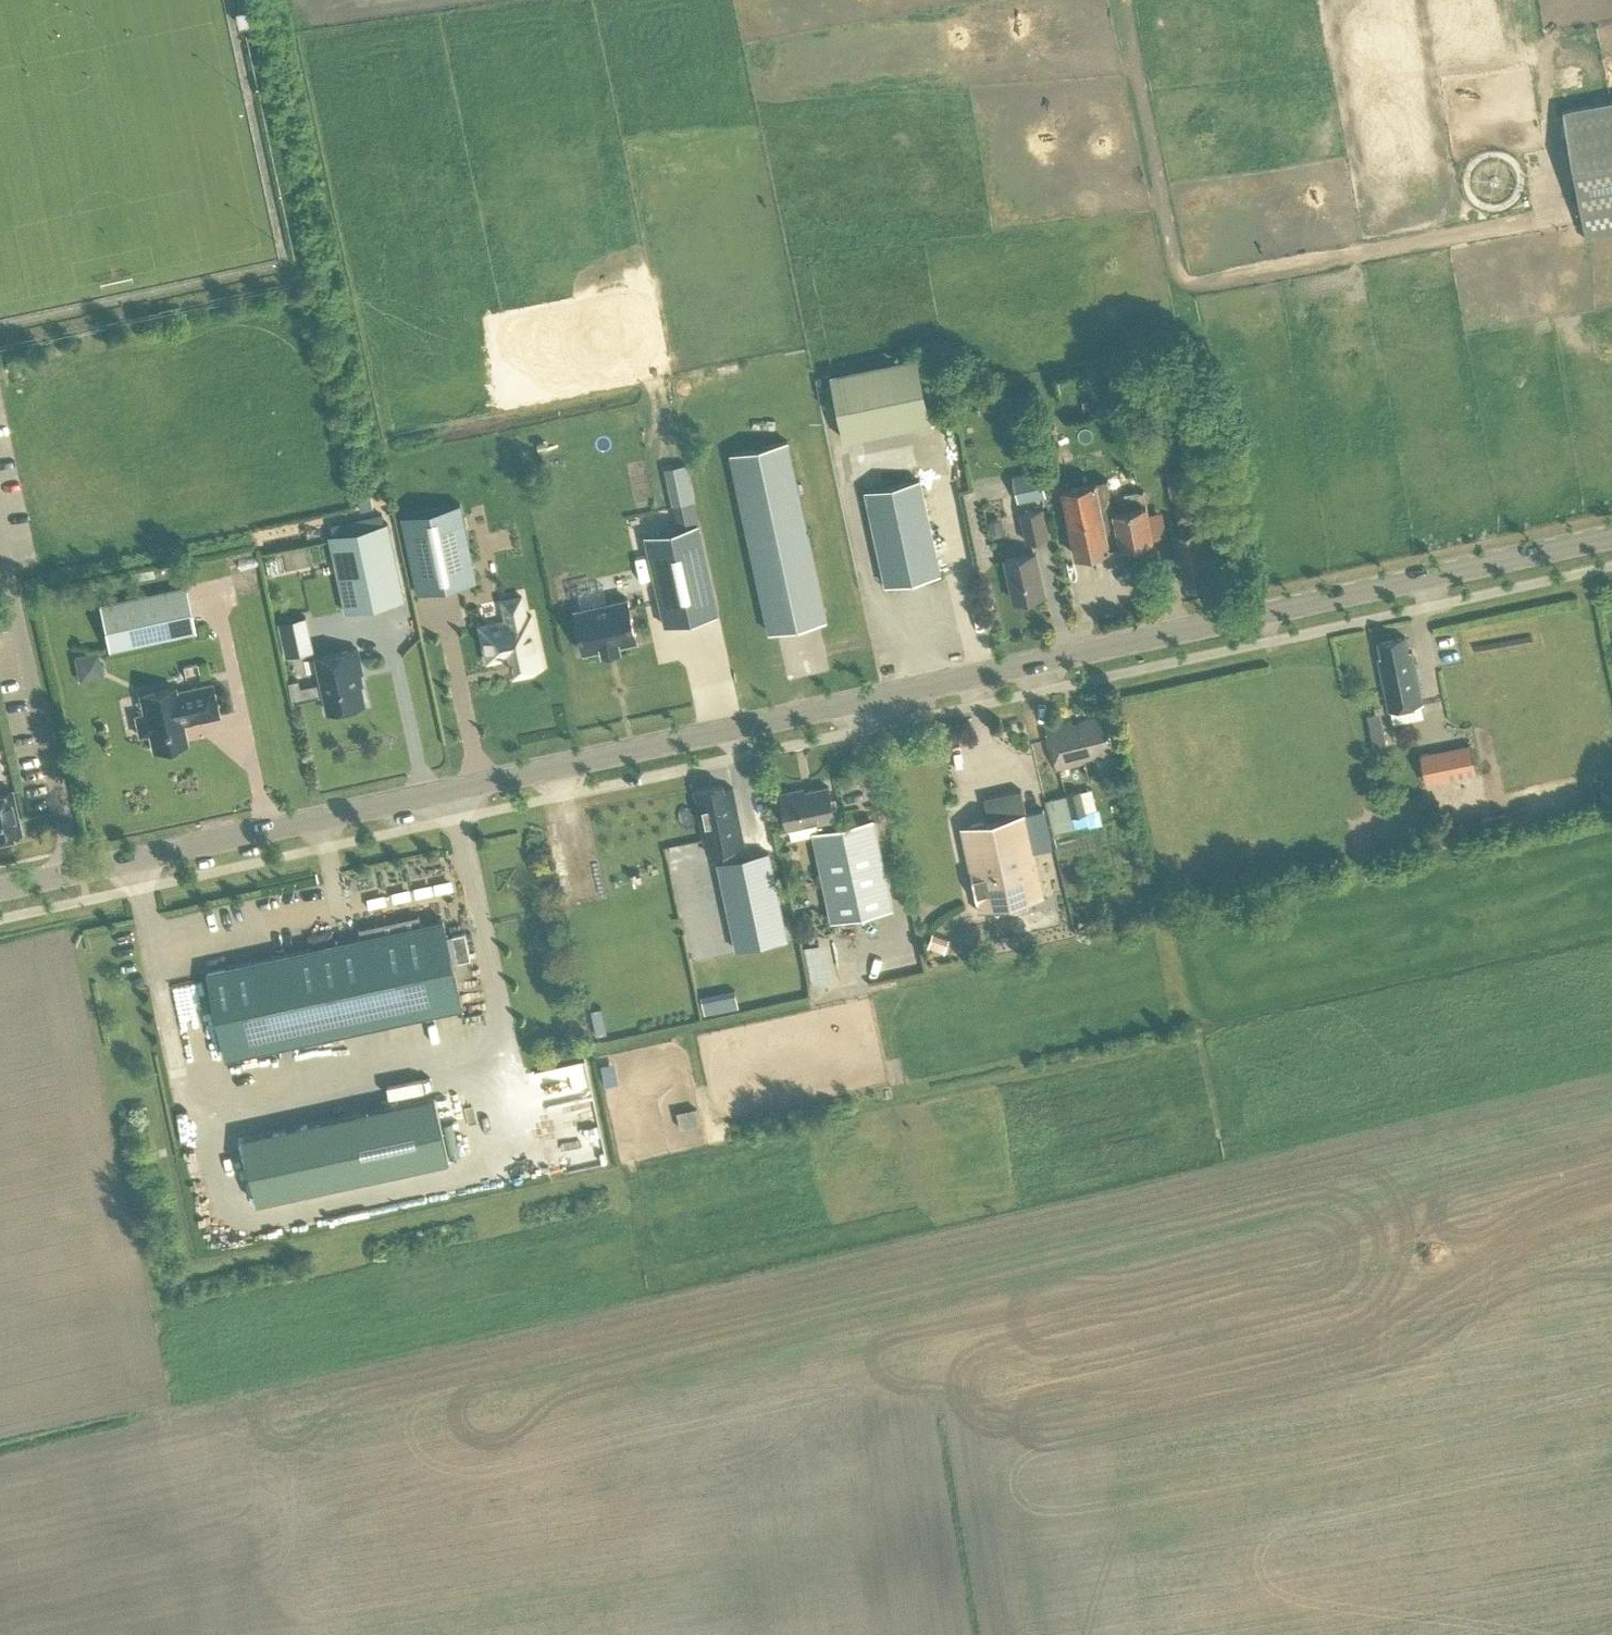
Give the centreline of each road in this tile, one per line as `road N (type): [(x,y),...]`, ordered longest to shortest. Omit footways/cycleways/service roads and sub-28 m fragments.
road 1 (tertiary): [(1611,536),(78,872)]
road 2 (residential): [(78,872),(0,531)]

